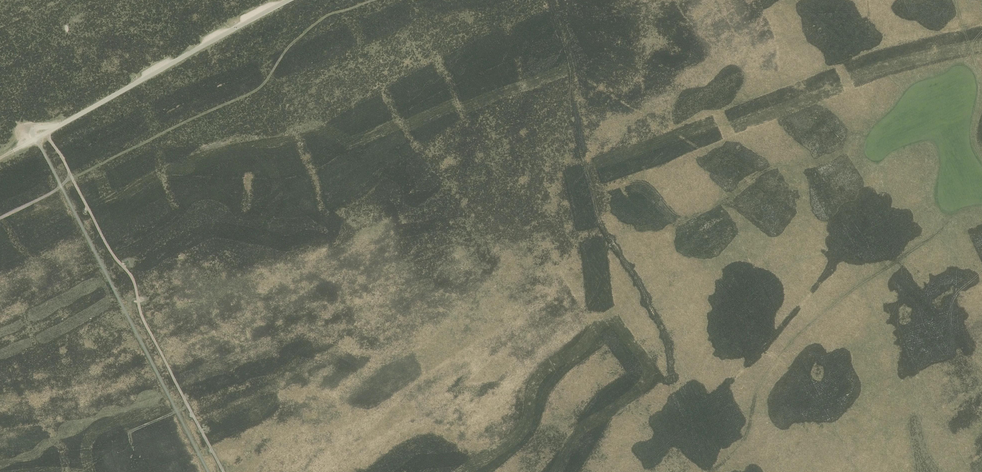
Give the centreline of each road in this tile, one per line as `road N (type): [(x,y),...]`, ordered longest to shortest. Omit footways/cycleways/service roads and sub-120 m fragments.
road 1 (track): [(223,471),(136,307),(133,279),(42,135)]
road 2 (unclassified): [(289,0),(62,124)]

